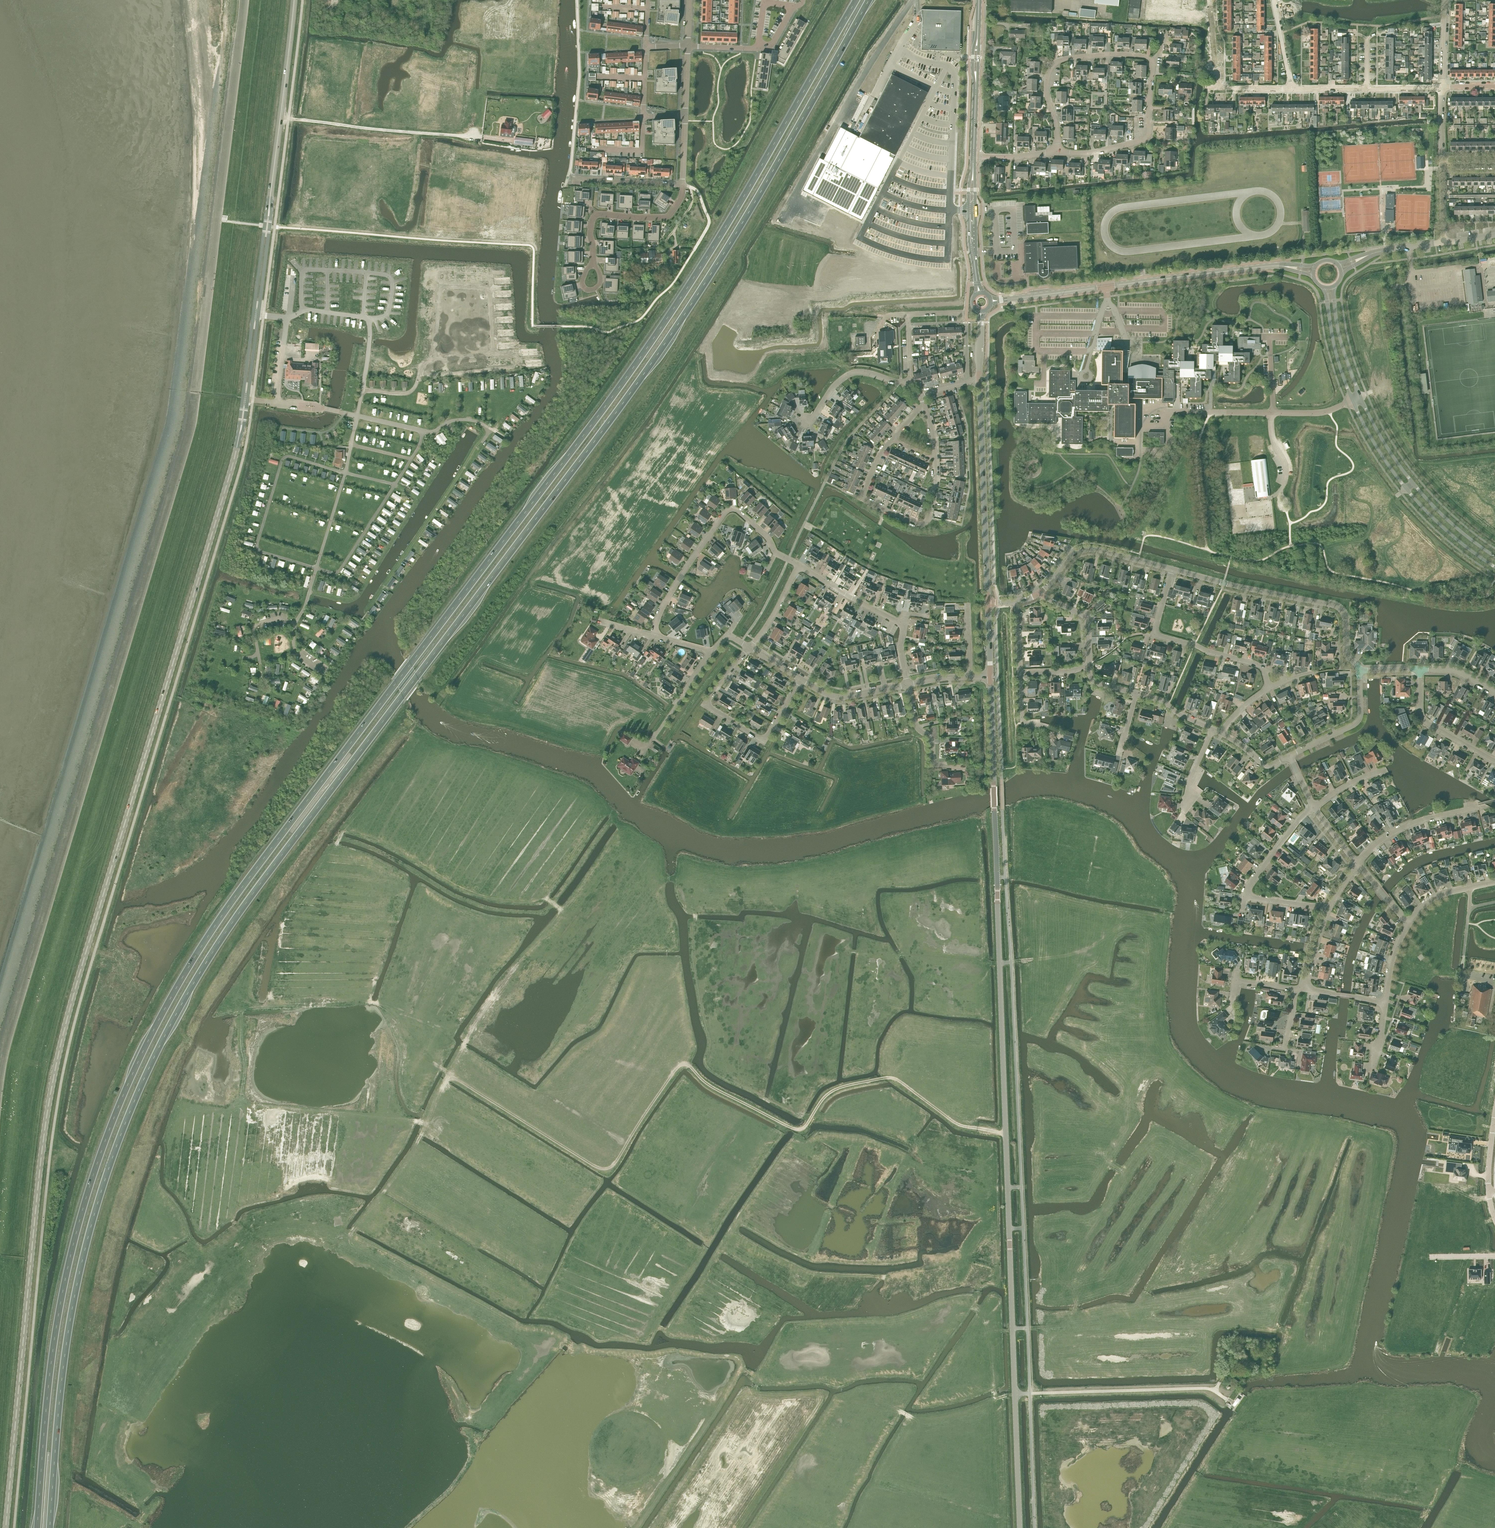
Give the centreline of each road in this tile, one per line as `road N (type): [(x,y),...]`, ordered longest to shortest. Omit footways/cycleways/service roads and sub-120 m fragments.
road 1 (trunk): [(856,0),(661,328),(222,915),(160,1018),(109,1128),(73,1247),(53,1352),(37,1527)]
road 2 (trunk): [(50,1527),(62,1377),(85,1250),(121,1133),(171,1023),(267,875),(671,334),(869,0)]
road 3 (secondary): [(4,1527),(58,1056),(235,456)]
road 4 (track): [(442,1086),(453,1078),(604,1169),(682,1065),(795,1129),(837,1088),(890,1078),(962,1126),(1006,1134)]
road 5 (tertiary): [(1020,1527),(997,872)]
road 6 (track): [(637,1527),(722,1400),(739,1361),(601,1351),(566,1341)]
road 7 (residential): [(1057,152),(1148,137),(1149,59),(1104,54),(1053,65),(1046,91),(1057,138)]
road 8 (tertiary): [(991,300),(1275,265)]
road 9 (secondary): [(270,196),(235,456)]
road 10 (secondary): [(235,456),(270,196)]
road 11 (unclassified): [(1359,670),(1346,653),(1344,618),(1334,606),(1172,569)]
road 12 (residential): [(798,565),(729,511),(668,598),(653,636)]
road 13 (track): [(498,425),(367,608)]
road 14 (tertiary): [(989,603),(978,379)]
road 15 (tertiary): [(1352,401),(1419,504),(1494,567)]
road 16 (unclassified): [(1352,401),(1314,413),(1162,412),(1145,429)]
road 17 (tertiary): [(1494,557),(1413,483),(1360,396)]
road 18 (residential): [(798,685),(764,742),(705,703),(749,647)]
road 19 (secondary): [(270,196),(294,0)]
road 20 (residential): [(1263,666),(1158,634),(1172,569)]
road 21 (residential): [(682,185),(667,218),(594,217),(593,266)]
road 22 (unclassified): [(1172,569),(1086,549),(1041,592)]
road 23 (residential): [(927,521),(920,525),(860,498),(892,439)]
road 24 (residential): [(688,46),(766,48),(803,0)]
road 25 (tertiary): [(994,814),(990,676)]
road 26 (residential): [(1494,761),(1423,719),(1420,668)]
road 27 (residential): [(1357,864),(1403,827),(1474,807)]
road 28 (residential): [(1289,756),(1356,722),(1359,670)]
road 29 (residential): [(907,383),(848,374),(806,421)]
road 30 (residential): [(798,565),(904,625)]

